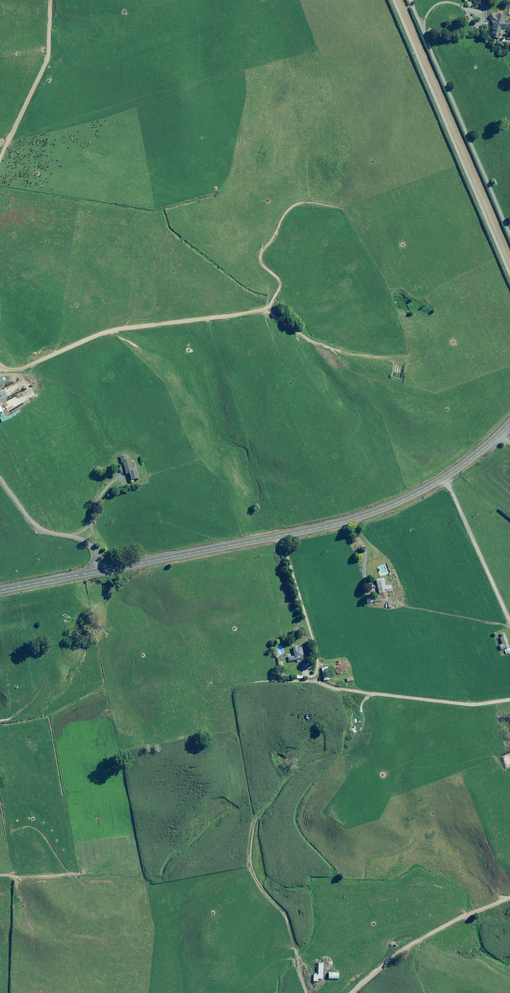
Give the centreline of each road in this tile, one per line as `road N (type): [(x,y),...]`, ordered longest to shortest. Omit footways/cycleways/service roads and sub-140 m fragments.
road 1 (primary): [(509,423),(445,477),(351,520),(0,590)]
road 2 (track): [(316,680),(340,693),(362,724),(289,781),(257,835),(255,878),(289,916),(309,964),(310,992)]
road 3 (track): [(509,230),(413,0)]

